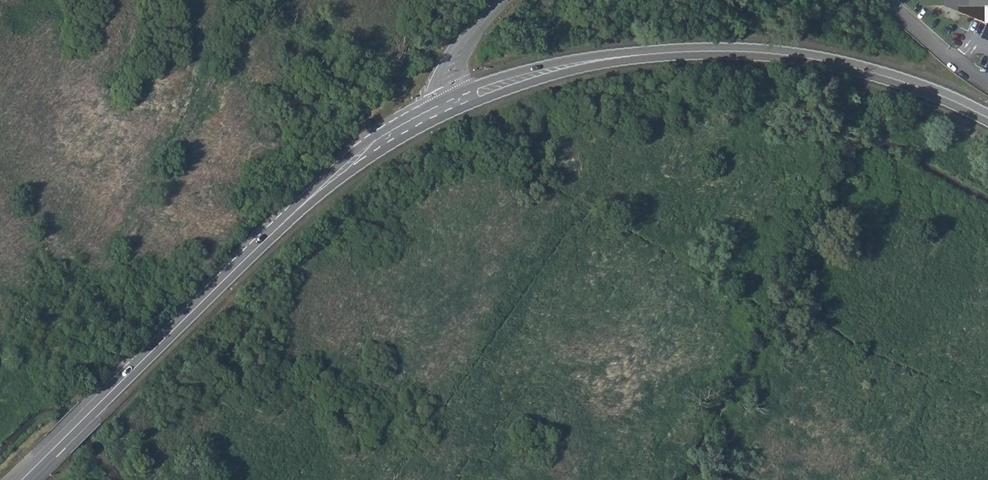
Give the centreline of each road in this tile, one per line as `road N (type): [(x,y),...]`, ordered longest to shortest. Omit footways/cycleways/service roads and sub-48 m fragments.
road 1 (secondary): [(22,479),(299,207),(375,145),(448,107)]
road 2 (secondary): [(448,107),(580,64),(716,51),(859,68),(987,118)]
road 3 (unclassified): [(448,107),(445,86),(462,46),(503,0)]

